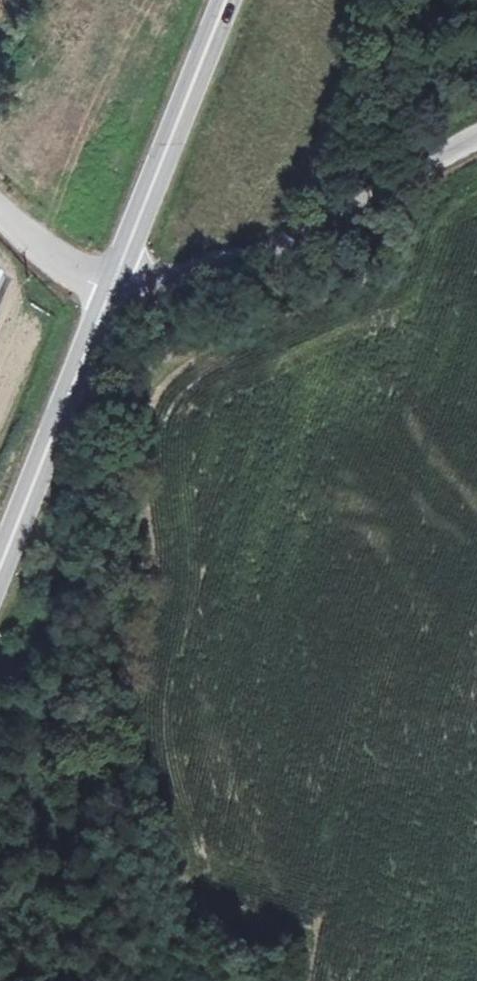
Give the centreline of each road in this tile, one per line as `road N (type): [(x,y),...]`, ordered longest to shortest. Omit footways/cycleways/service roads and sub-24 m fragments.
road 1 (unclassified): [(112,287),(240,264),(476,132)]
road 2 (secondary): [(112,287),(225,0)]
road 3 (secondary): [(0,562),(112,287)]
road 4 (unclassified): [(0,208),(54,258),(112,287)]

